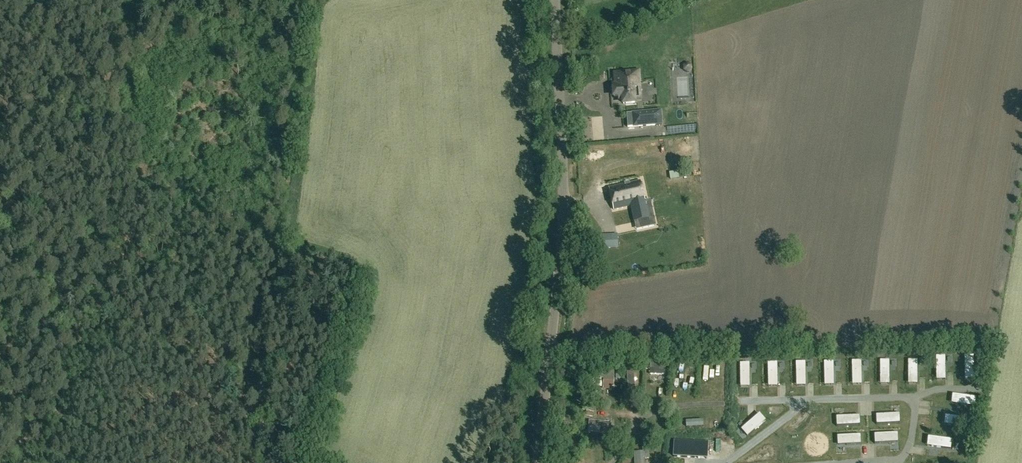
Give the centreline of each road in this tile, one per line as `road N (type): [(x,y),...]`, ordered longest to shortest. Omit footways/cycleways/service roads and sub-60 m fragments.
road 1 (unclassified): [(537,462),(562,190),(553,0)]

